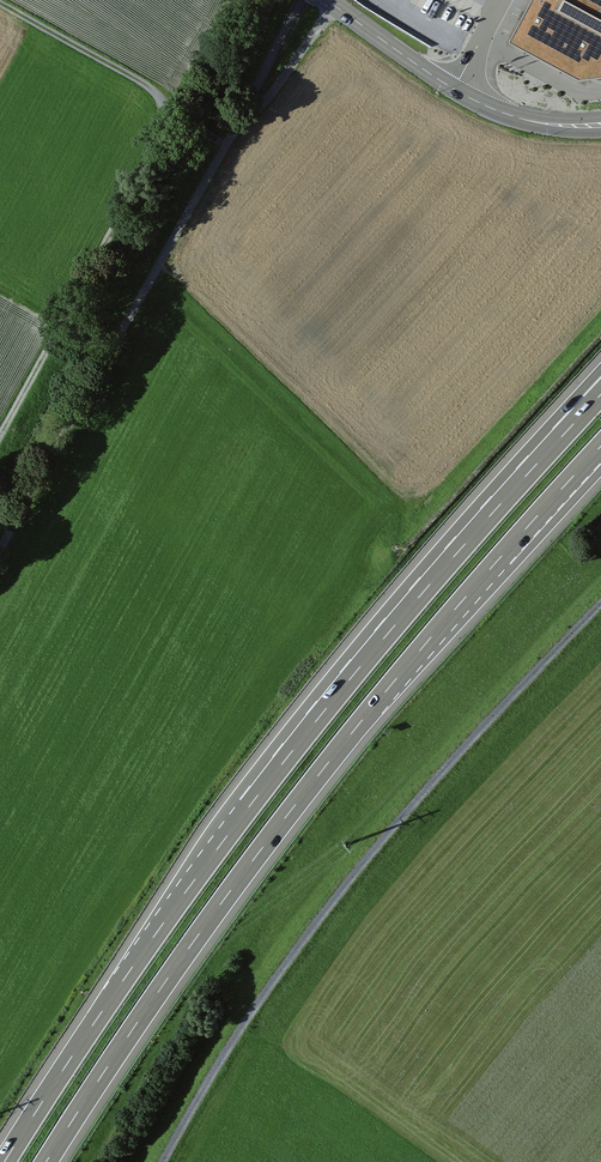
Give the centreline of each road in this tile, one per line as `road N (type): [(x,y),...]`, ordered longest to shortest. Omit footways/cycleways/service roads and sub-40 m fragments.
road 1 (motorway): [(46,1161),(282,819),(600,446)]
road 2 (motorway): [(546,455),(274,777),(130,971),(7,1161)]
road 3 (track): [(179,1161),(263,999),(600,609)]
road 4 (track): [(302,0),(0,553)]
road 5 (track): [(0,435),(185,104)]
road 6 (secondary): [(600,126),(542,123),(492,108),(327,0)]
road 7 (track): [(185,104),(0,1)]
road 8 (track): [(336,6),(239,124)]

